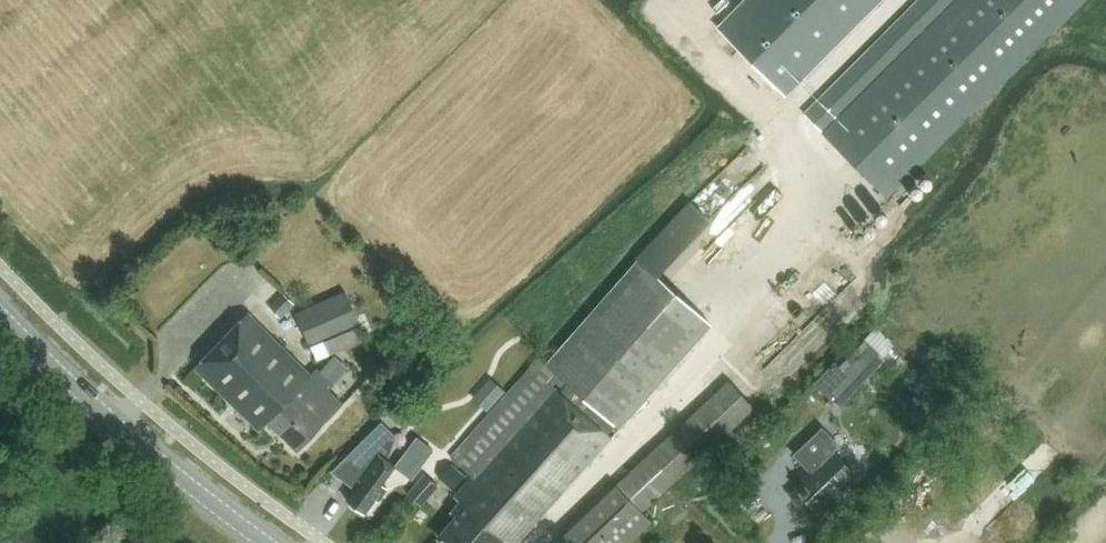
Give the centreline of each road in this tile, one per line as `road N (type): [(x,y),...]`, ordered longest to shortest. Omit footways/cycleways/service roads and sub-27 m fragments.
road 1 (secondary): [(266,542),(0,327)]

